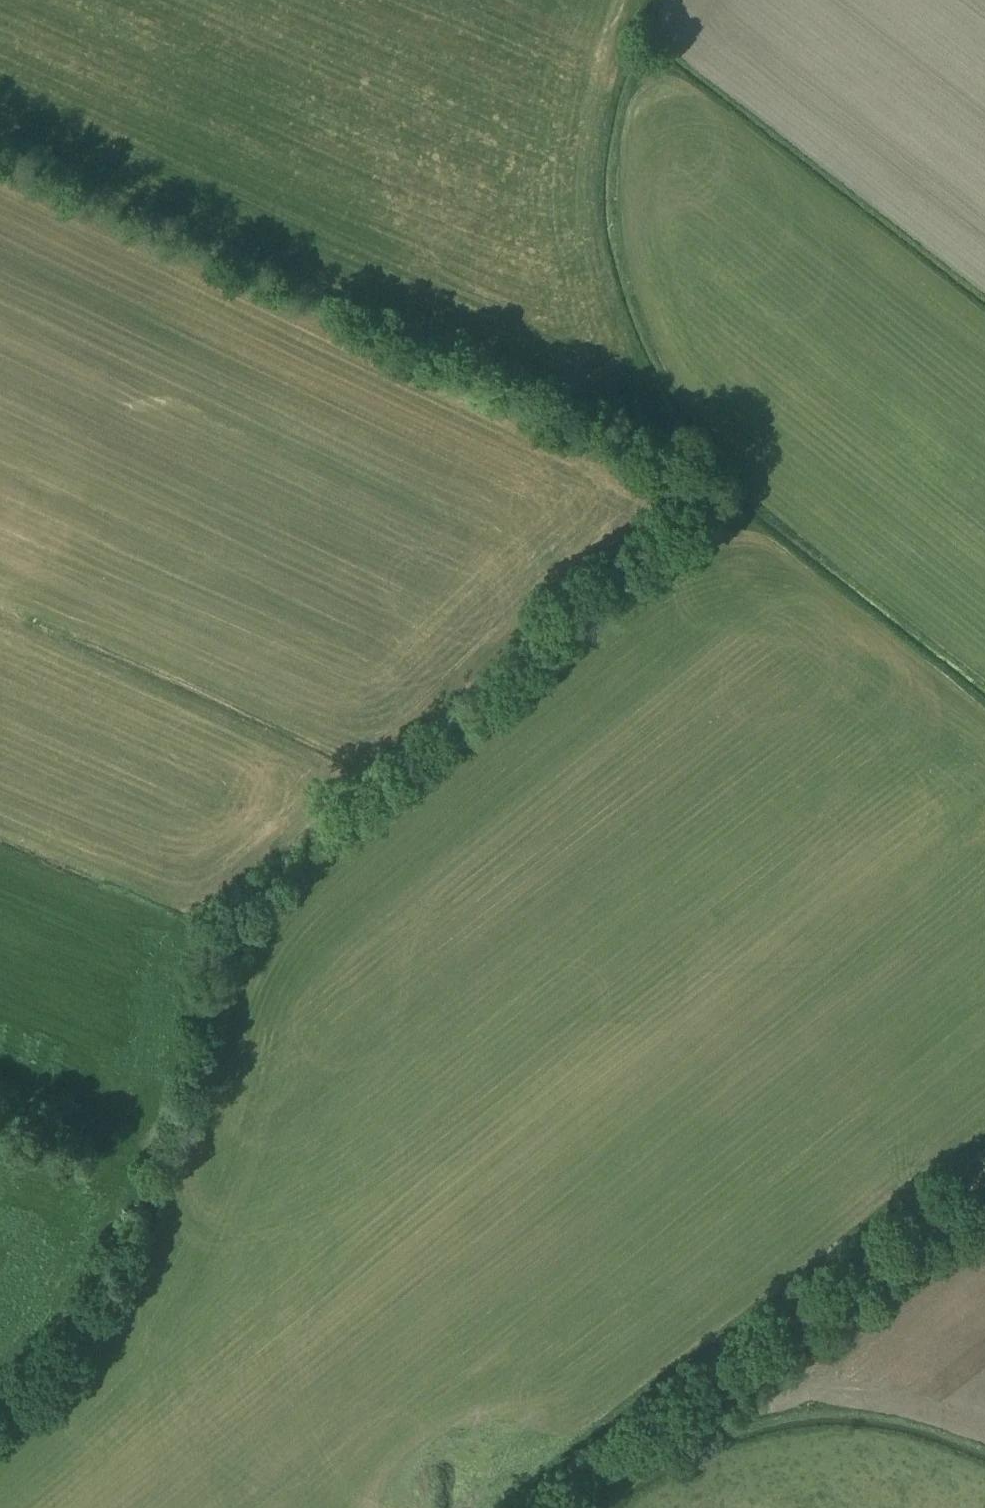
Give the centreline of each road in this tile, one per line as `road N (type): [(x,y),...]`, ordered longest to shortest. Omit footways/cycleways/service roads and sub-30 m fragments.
road 1 (track): [(984,1176),(554,1507)]

